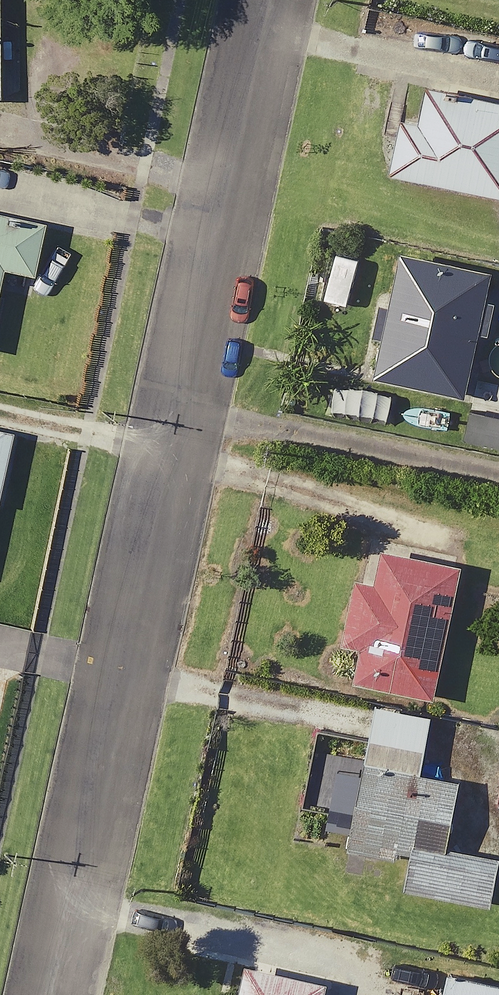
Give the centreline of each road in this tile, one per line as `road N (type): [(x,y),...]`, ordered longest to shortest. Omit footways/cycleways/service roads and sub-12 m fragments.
road 1 (residential): [(276,0),(53,994)]

